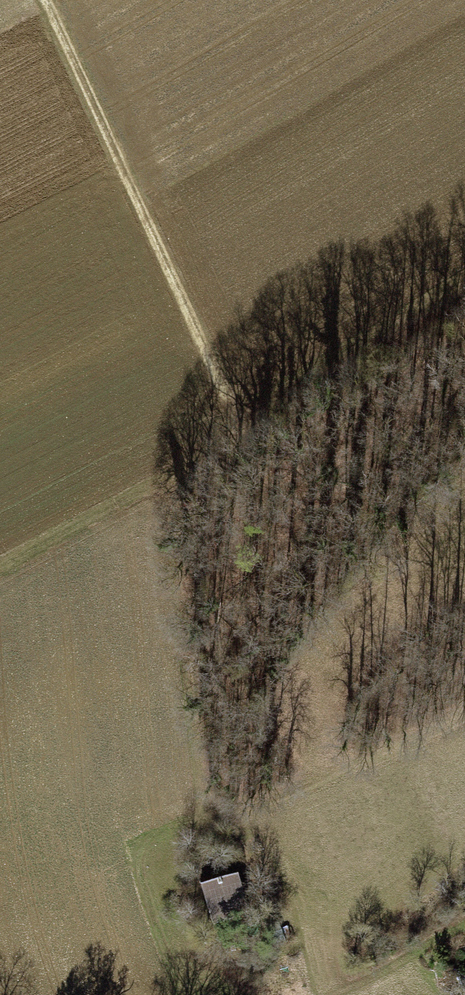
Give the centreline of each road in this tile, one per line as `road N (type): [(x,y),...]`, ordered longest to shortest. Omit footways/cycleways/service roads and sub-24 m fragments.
road 1 (track): [(243,431),(46,0)]
road 2 (track): [(243,431),(0,569)]
road 3 (track): [(332,994),(464,928)]

